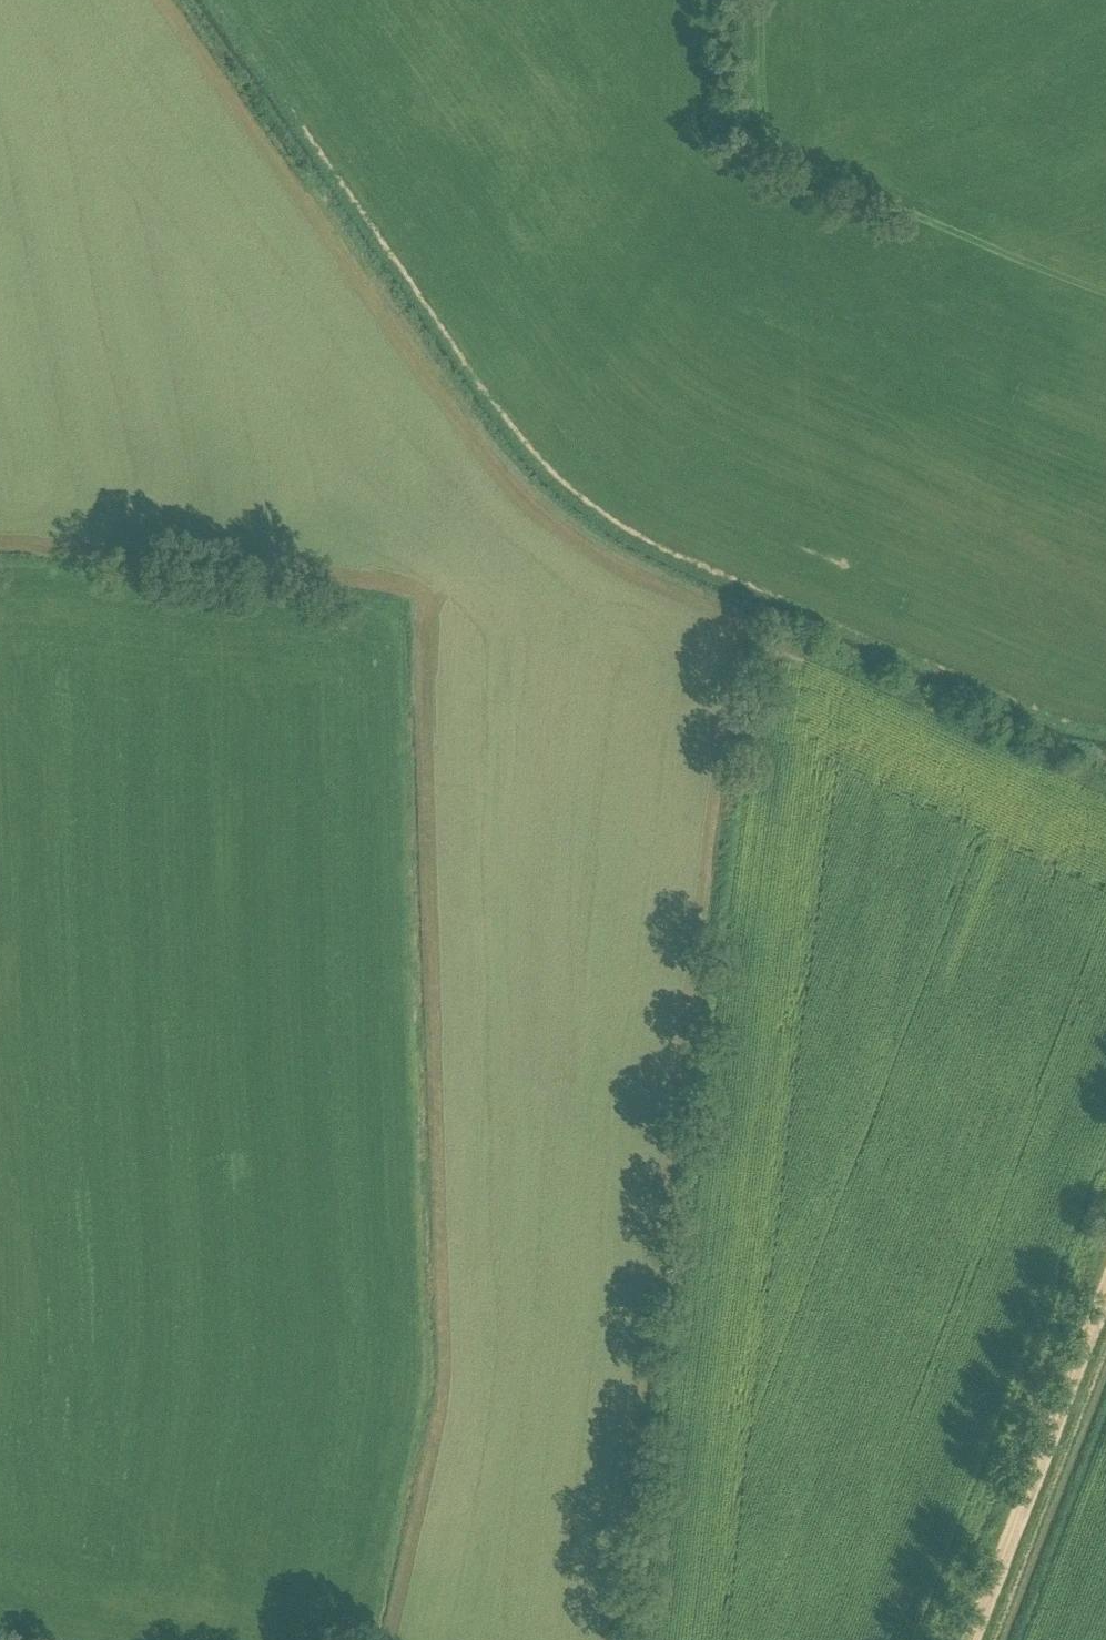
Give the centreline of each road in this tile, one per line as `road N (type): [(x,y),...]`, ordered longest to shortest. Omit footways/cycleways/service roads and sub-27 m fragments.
road 1 (track): [(968,1639),(1105,1282)]

